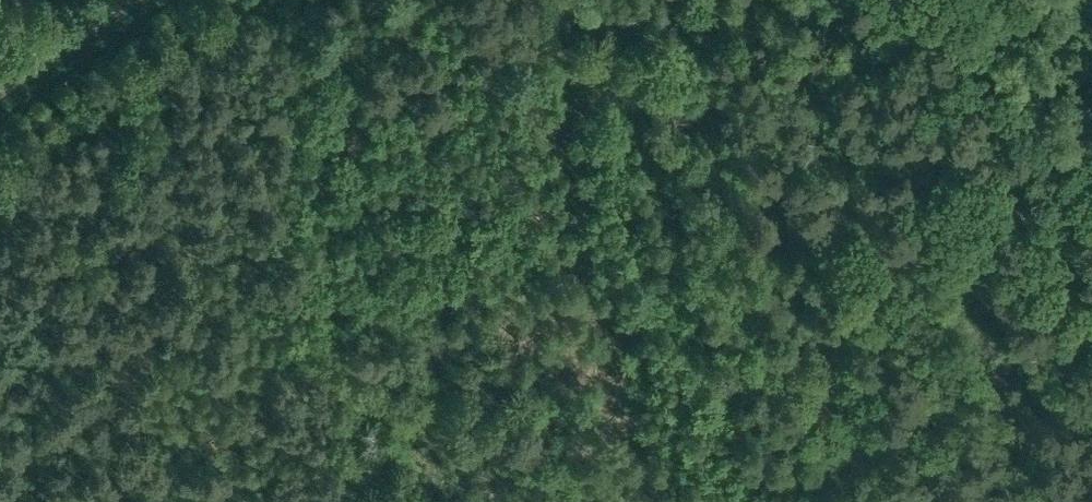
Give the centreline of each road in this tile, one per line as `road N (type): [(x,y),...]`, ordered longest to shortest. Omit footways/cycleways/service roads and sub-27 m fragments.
road 1 (track): [(142,0),(0,105)]

